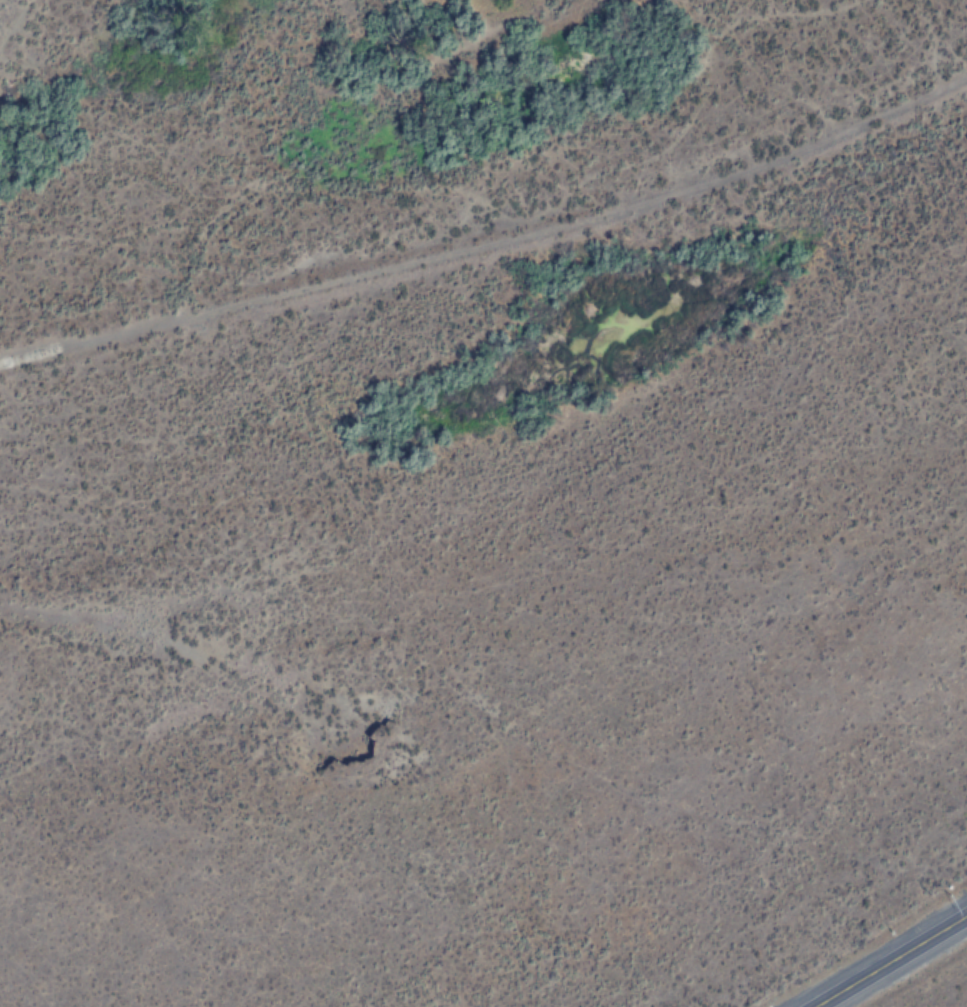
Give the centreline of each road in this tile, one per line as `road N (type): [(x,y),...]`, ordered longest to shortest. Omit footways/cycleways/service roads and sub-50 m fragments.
road 1 (track): [(966,73),(795,155),(614,213),(0,349)]
road 2 (trunk): [(812,1006),(966,914)]

